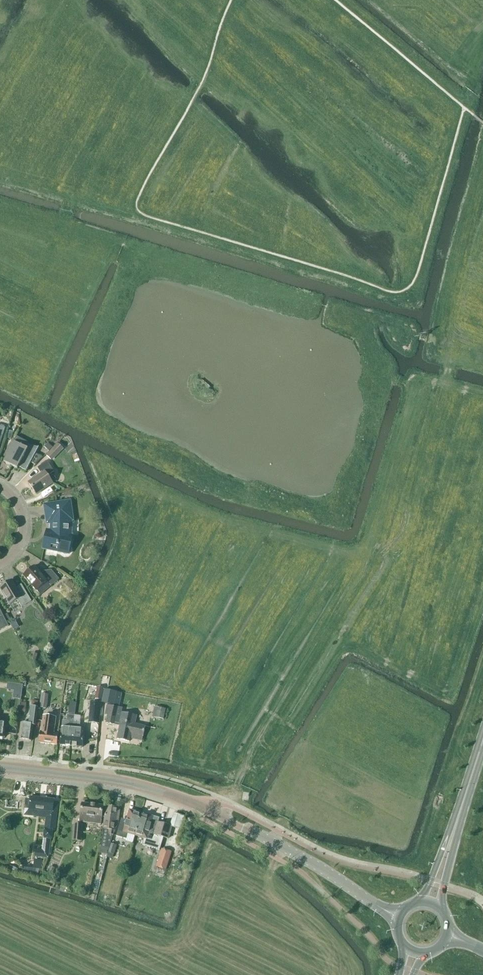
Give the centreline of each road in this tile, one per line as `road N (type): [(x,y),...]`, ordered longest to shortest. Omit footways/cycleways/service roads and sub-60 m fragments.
road 1 (tertiary): [(399,917),(188,802),(116,781),(0,769)]

